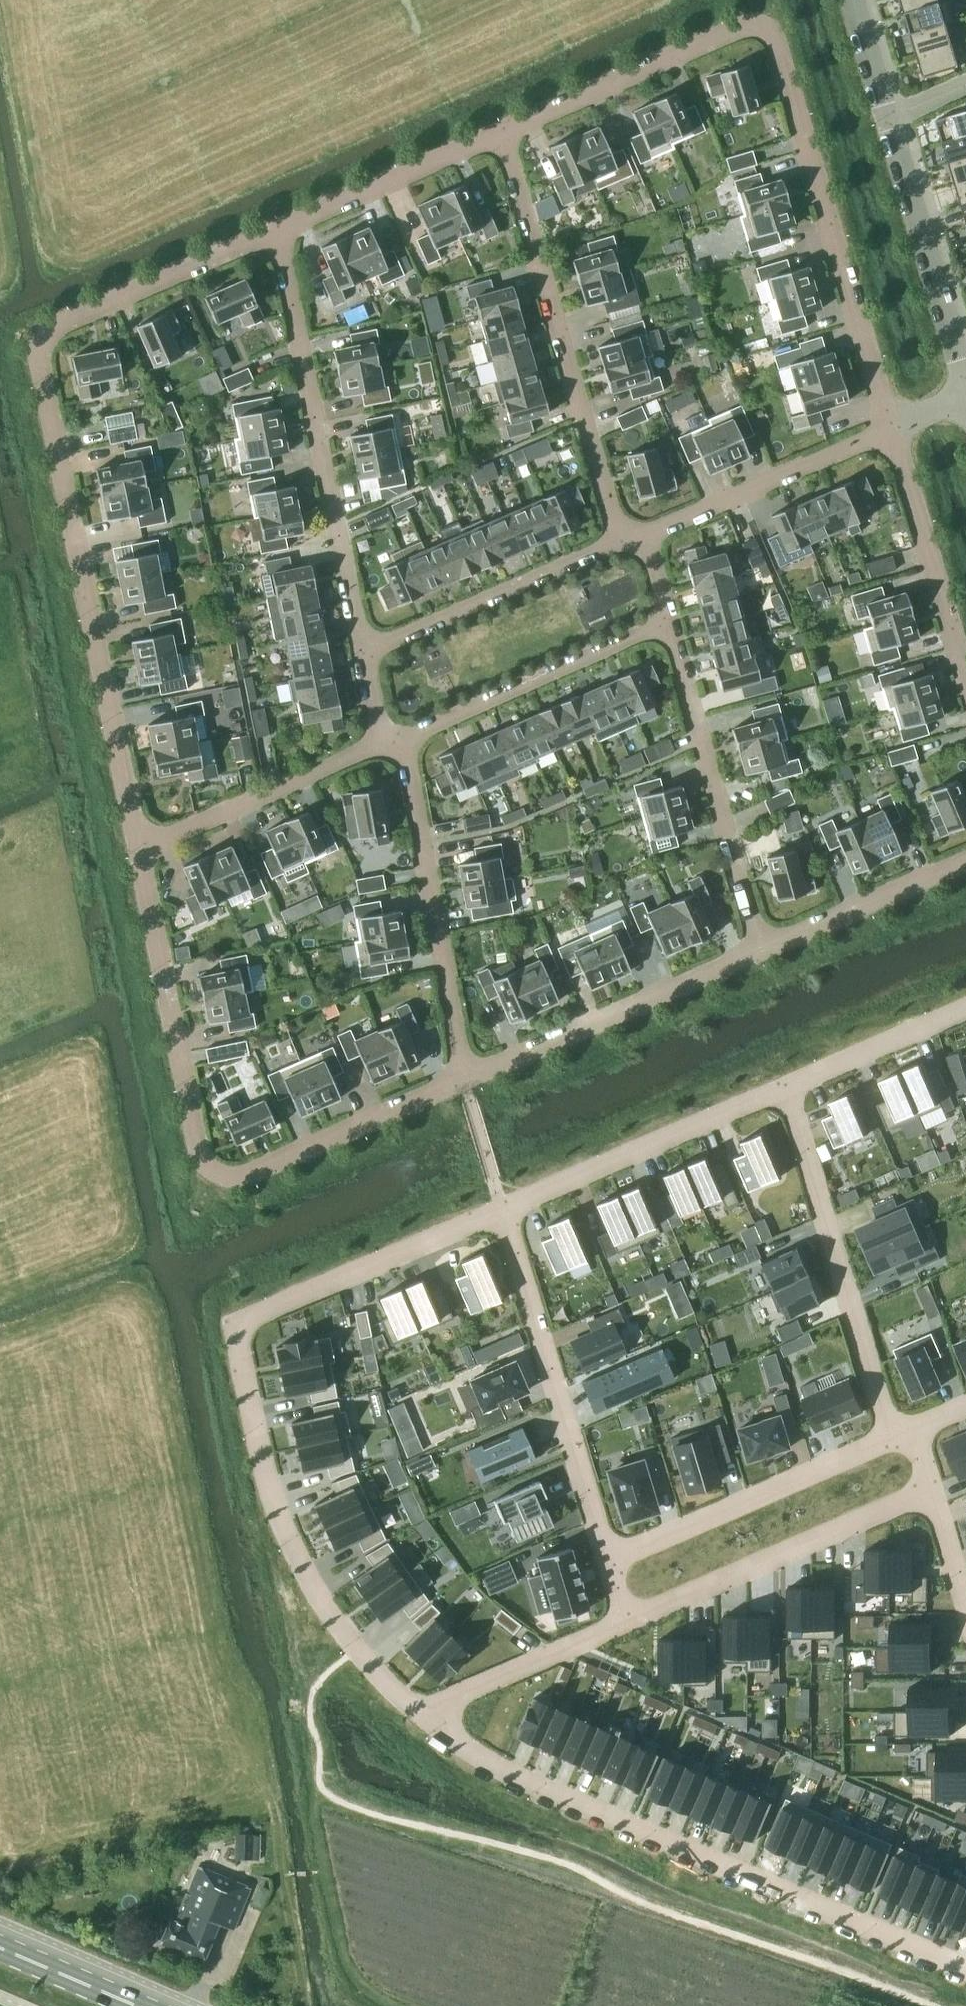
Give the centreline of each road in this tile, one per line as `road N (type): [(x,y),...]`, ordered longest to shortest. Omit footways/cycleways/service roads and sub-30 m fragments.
road 1 (residential): [(275,232),(48,332),(38,343),(137,850)]
road 2 (residential): [(423,1710),(356,1651),(295,1552),(269,1489),(233,1322),(501,1208)]
road 3 (residential): [(887,431),(772,44),(760,31),(743,30),(501,133)]
road 4 (residential): [(137,850),(199,1158),(213,1174),(237,1177),(463,1078)]
road 5 (residential): [(965,1969),(485,1761),(423,1710)]
road 6 (residential): [(275,232),(359,656)]
road 7 (residential): [(501,133),(617,543)]
road 8 (residential): [(501,1208),(610,1558)]
road 9 (residential): [(786,1087),(889,1435)]
road 10 (residential): [(401,738),(463,1078)]
road 11 (residential): [(667,620),(758,948)]
road 12 (residential): [(629,1617),(930,1485)]
road 13 (residential): [(463,1078),(758,948)]
road 14 (residential): [(501,1208),(786,1087)]
road 15 (residential): [(889,1435),(610,1558)]
road 16 (residential): [(667,620),(401,738)]
road 17 (residential): [(617,543),(359,656)]
road 18 (residential): [(887,431),(645,535)]
road 19 (unclassified): [(960,371),(885,119)]
road 20 (residential): [(965,682),(887,431)]
road 21 (residential): [(378,746),(137,850)]
road 22 (residential): [(501,133),(275,232)]
road 23 (residential): [(423,1710),(629,1617)]
road 24 (residential): [(758,948),(965,858)]
road 25 (residential): [(786,1087),(965,1011)]
road 26 (primary): [(135,2005),(0,1949)]
road 27 (unclassified): [(885,119),(850,0)]
road 28 (residential): [(930,1485),(965,1601)]

